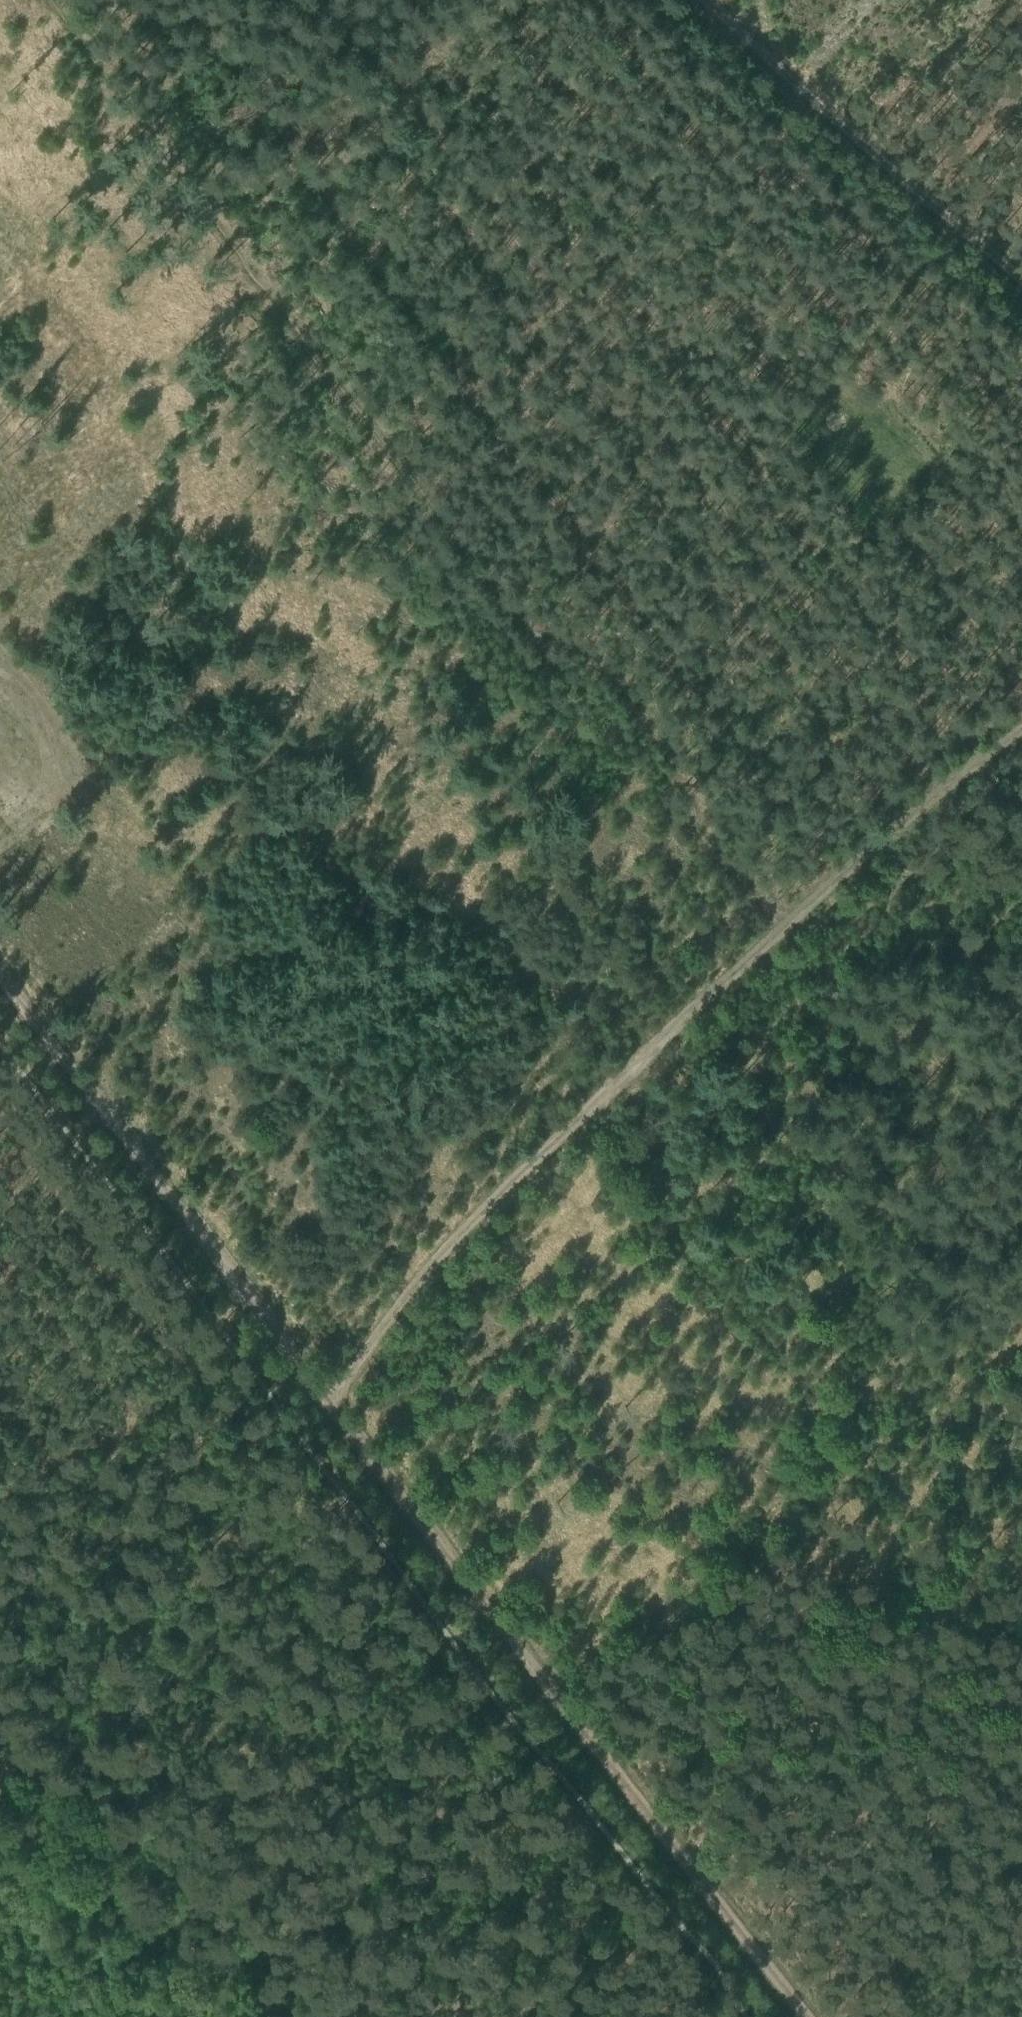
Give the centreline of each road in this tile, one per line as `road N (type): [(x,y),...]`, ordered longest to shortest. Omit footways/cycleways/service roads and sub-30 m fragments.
road 1 (track): [(938,791),(761,946),(450,1247),(323,1400)]
road 2 (track): [(804,2016),(323,1400)]
road 3 (track): [(253,1313),(0,982)]
road 4 (track): [(716,0),(1021,274)]

